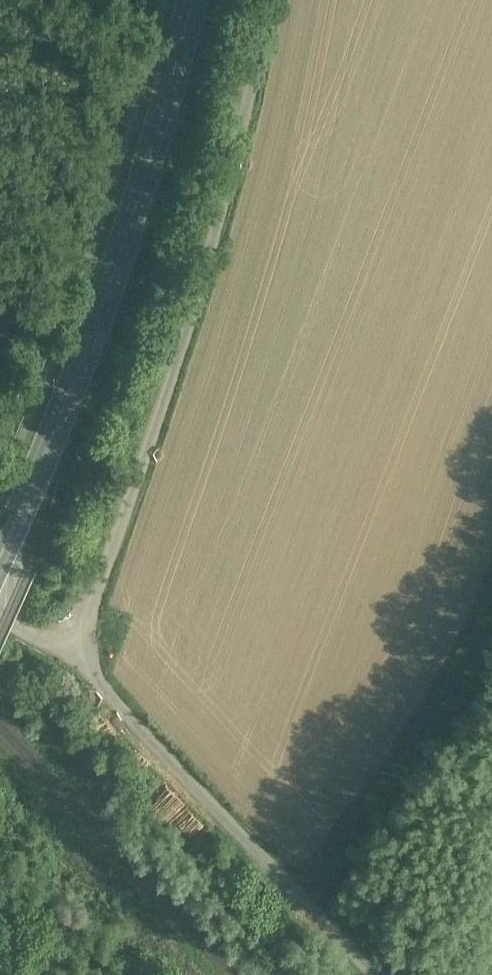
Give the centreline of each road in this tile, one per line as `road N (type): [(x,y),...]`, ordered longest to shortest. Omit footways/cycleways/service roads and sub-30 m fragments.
road 1 (track): [(91,667),(92,613),(238,181),(272,0)]
road 2 (primary): [(195,0),(156,153),(75,376),(0,550)]
road 3 (track): [(374,974),(108,696),(91,667)]

